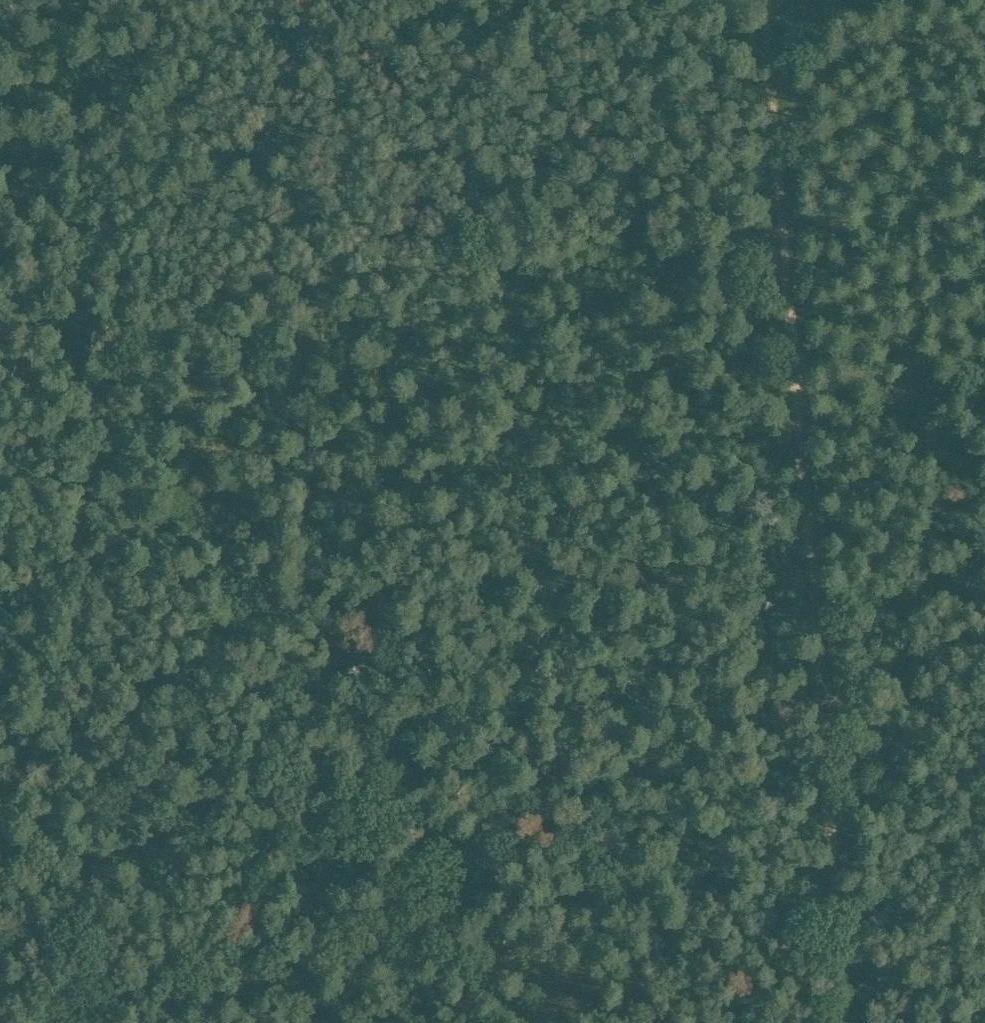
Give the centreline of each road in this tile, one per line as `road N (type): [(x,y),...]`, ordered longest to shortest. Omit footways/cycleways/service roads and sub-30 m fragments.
road 1 (track): [(764,0),(815,424),(860,1022)]

